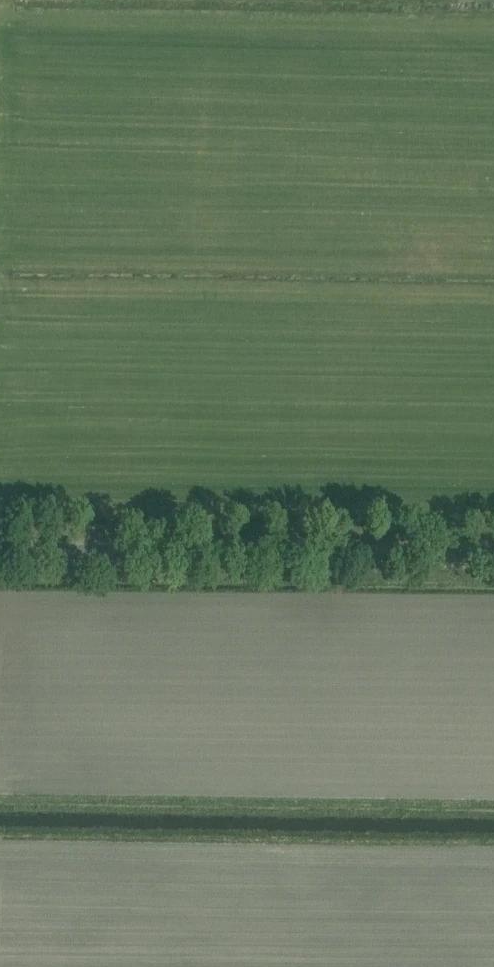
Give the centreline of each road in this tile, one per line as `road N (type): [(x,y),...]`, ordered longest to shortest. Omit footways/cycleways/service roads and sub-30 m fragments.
road 1 (unclassified): [(493,552),(0,547)]

